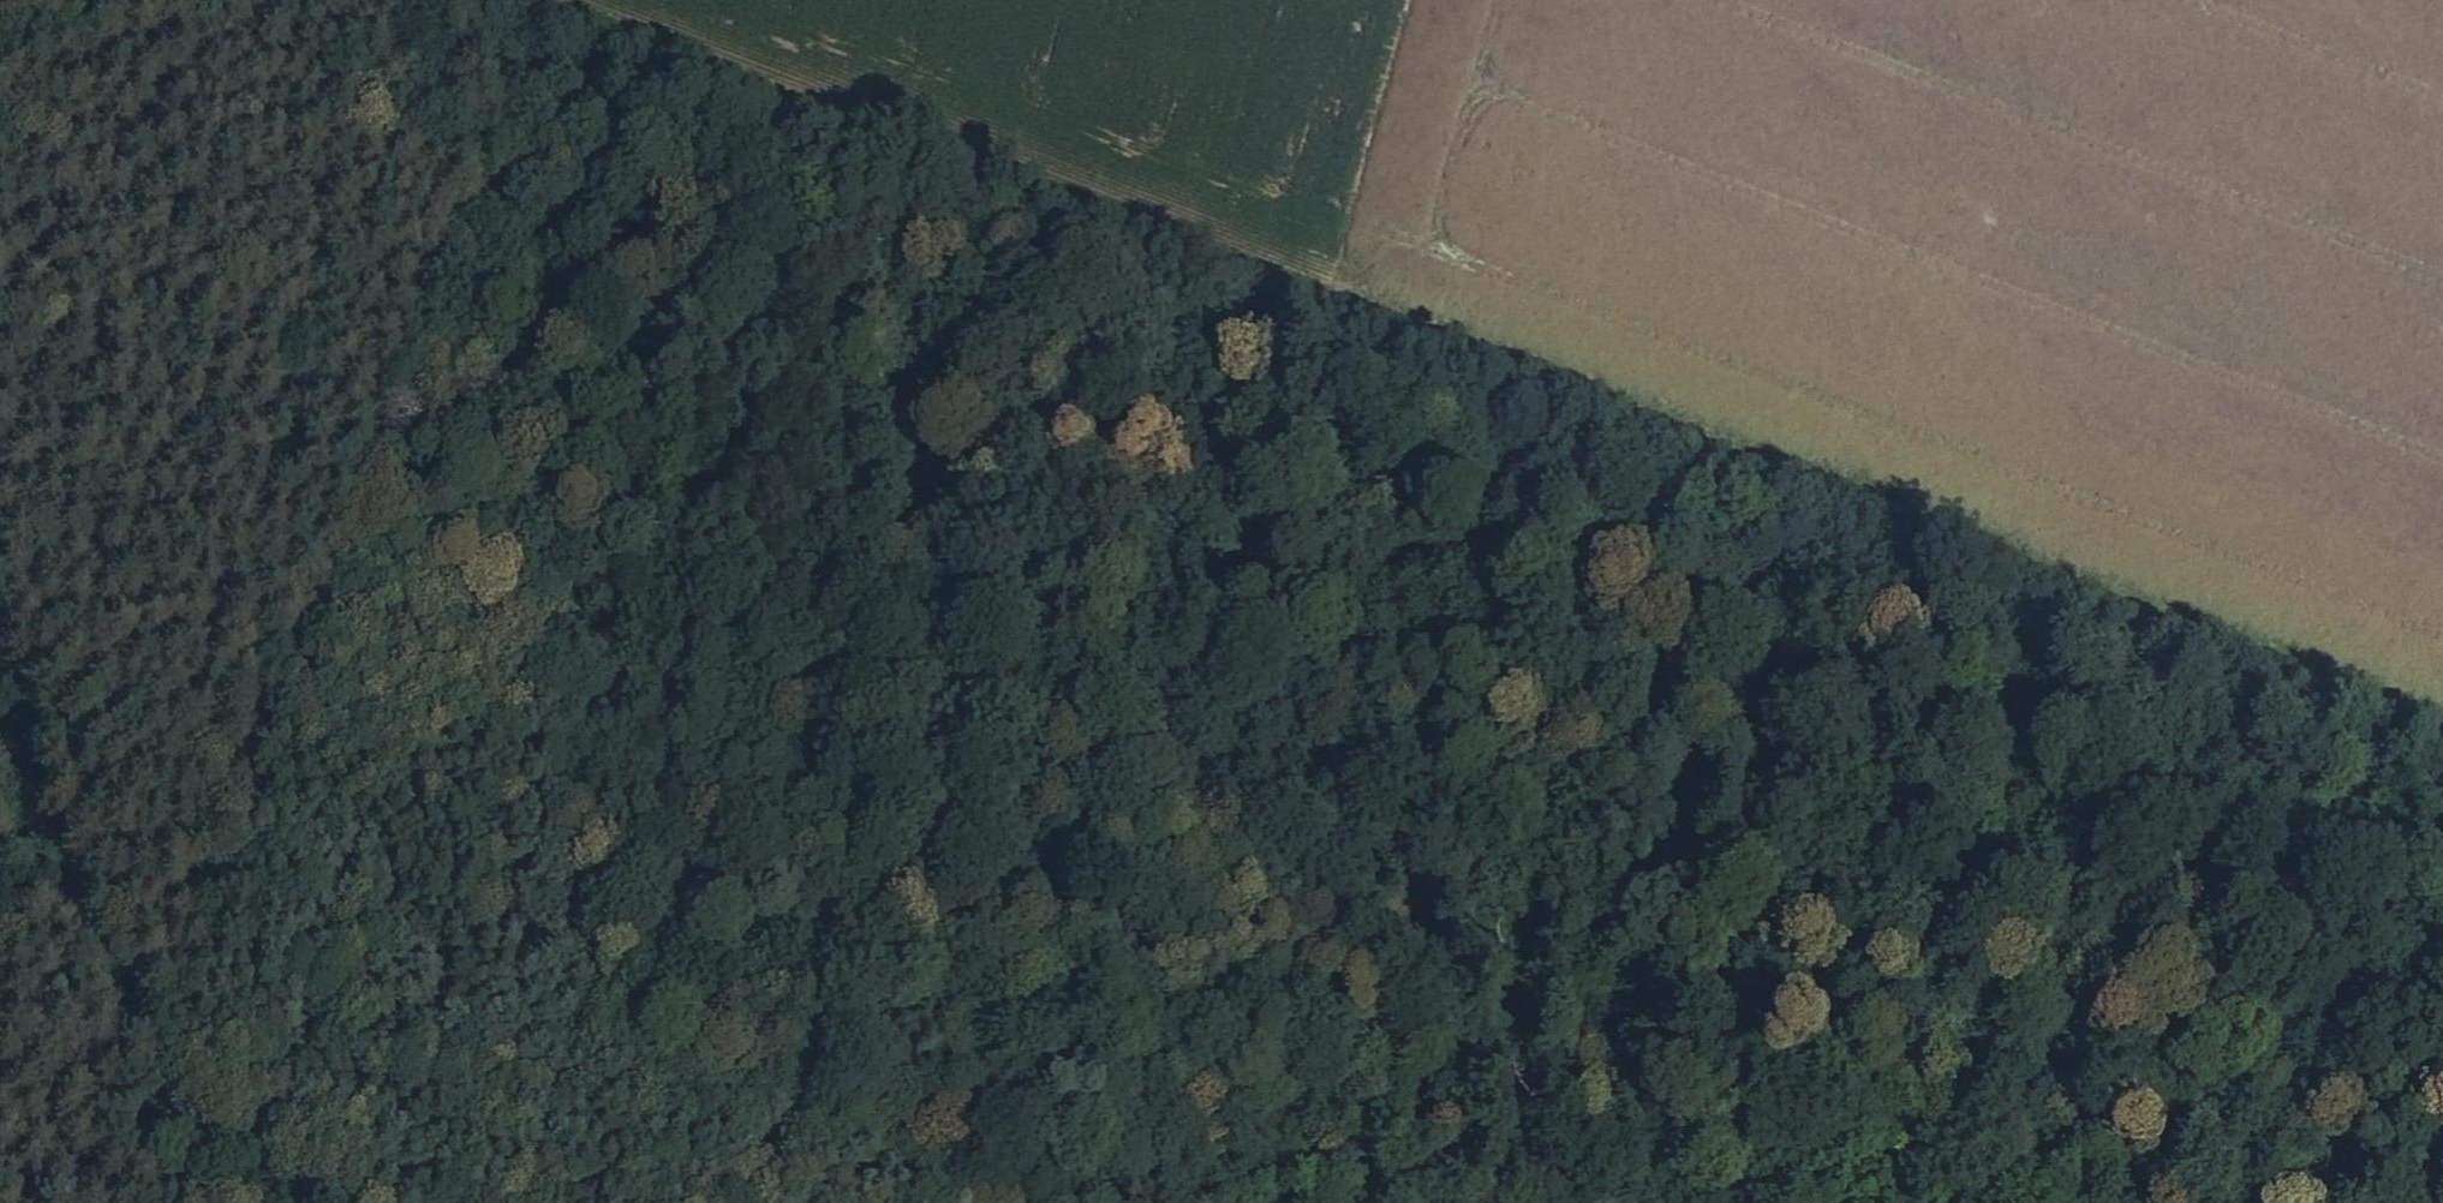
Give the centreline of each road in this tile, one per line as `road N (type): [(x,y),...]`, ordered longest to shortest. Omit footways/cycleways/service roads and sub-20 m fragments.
road 1 (track): [(1094,1202),(1180,1175),(1471,1150),(1599,1202)]
road 2 (track): [(0,809),(73,991),(196,1133),(294,1202)]

